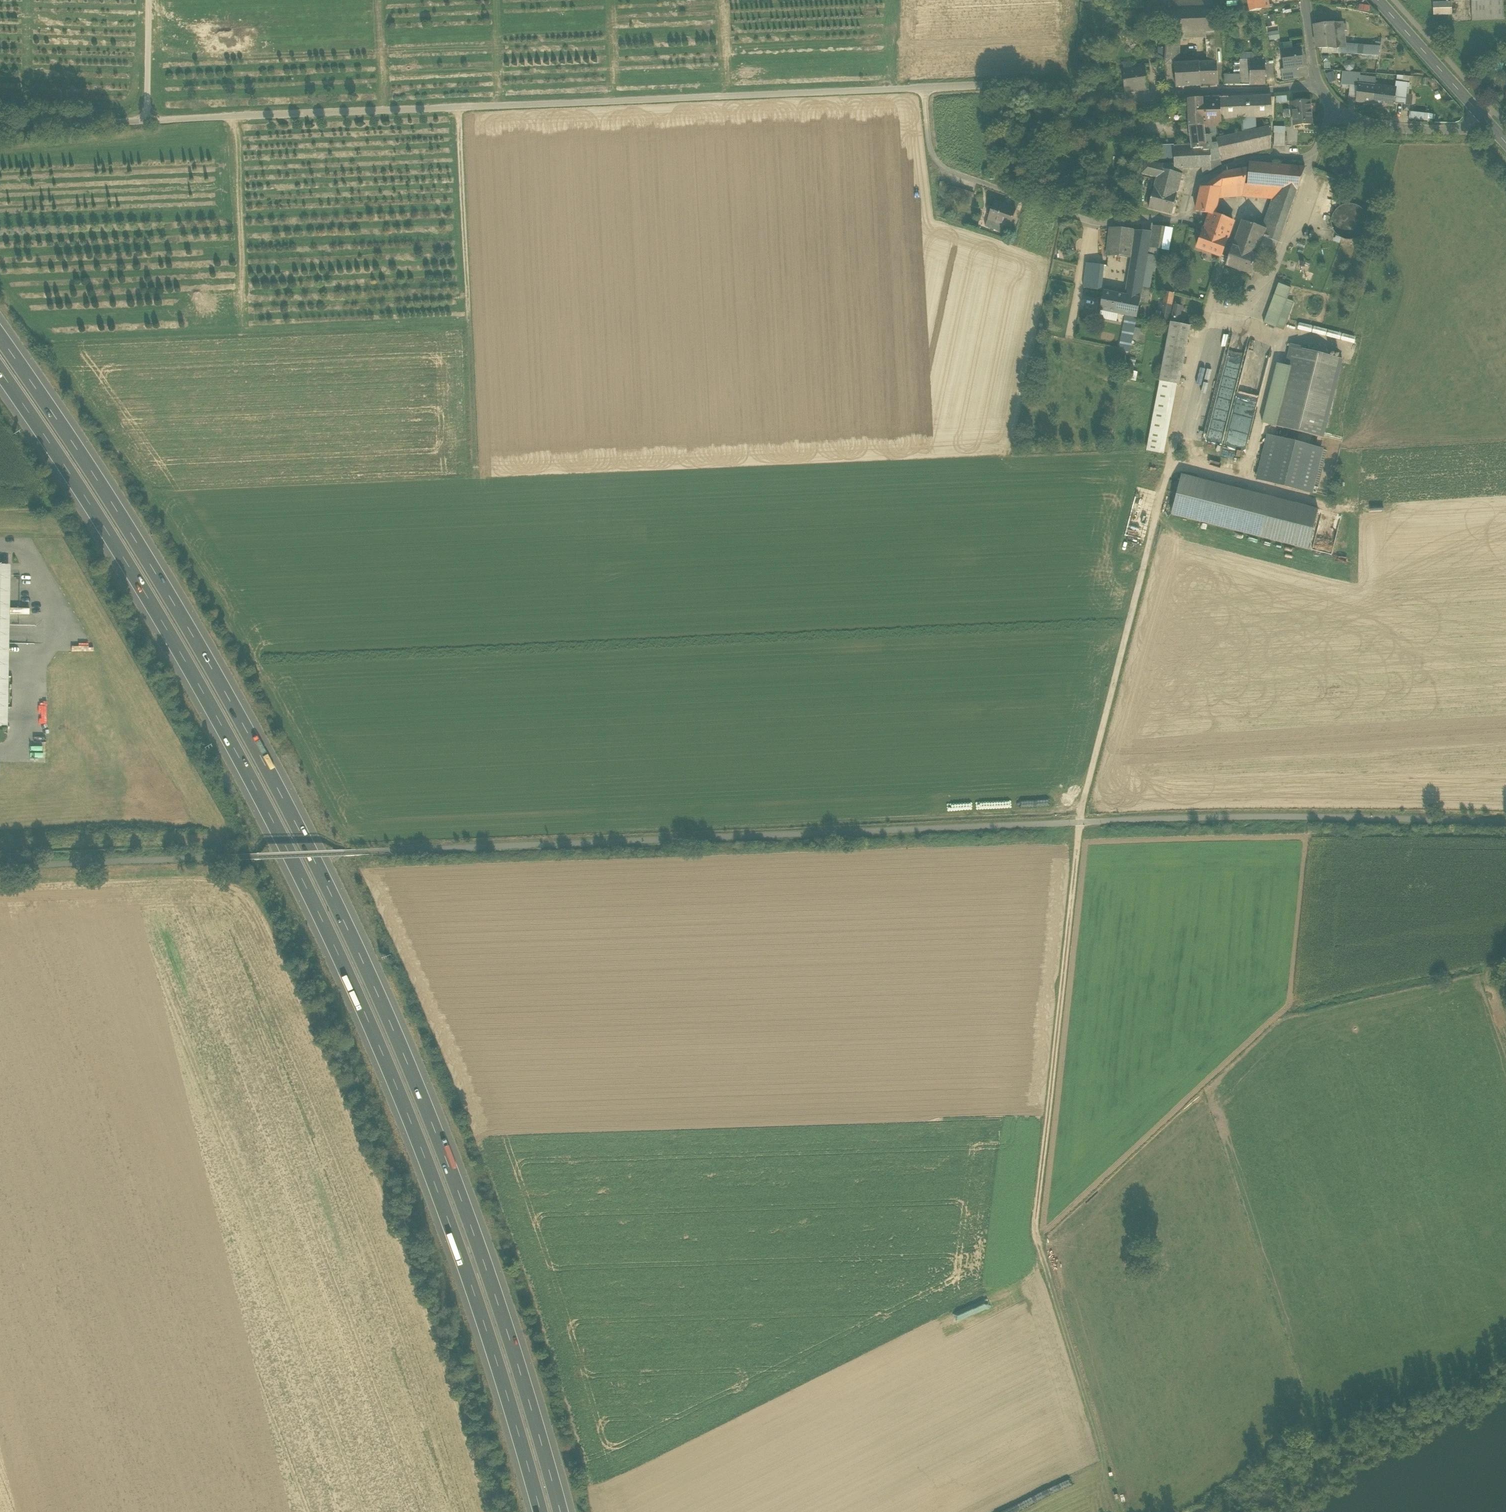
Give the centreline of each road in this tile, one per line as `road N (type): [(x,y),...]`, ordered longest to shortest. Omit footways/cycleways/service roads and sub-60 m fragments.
road 1 (motorway): [(561,1511),(436,1130),(290,811),(162,581),(0,337)]
road 2 (motorway): [(0,368),(209,702),(378,1040),(462,1257),(540,1511)]
road 3 (unclassified): [(0,127),(925,89)]
road 4 (track): [(1170,461),(1082,814),(1031,1251)]
road 5 (residential): [(1333,108),(1309,150),(1245,158),(1222,170),(1194,188),(1186,218),(1085,218),(934,164),(925,89)]
road 6 (residential): [(925,89),(1022,85),(1125,99),(1319,85)]
road 7 (track): [(460,106),(474,477)]
road 8 (tertiary): [(1378,0),(1485,121)]
road 9 (residential): [(1333,108),(1371,125),(1461,129),(1485,121)]
road 10 (track): [(146,123),(148,0)]

